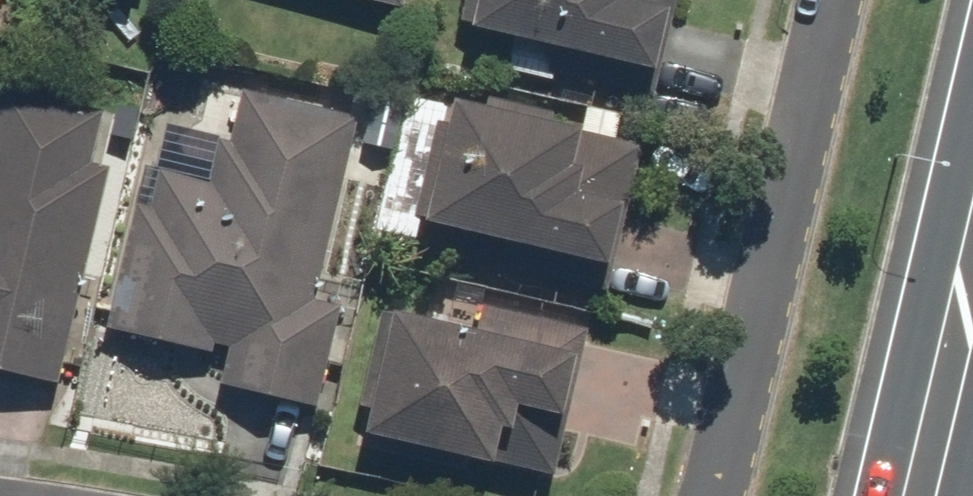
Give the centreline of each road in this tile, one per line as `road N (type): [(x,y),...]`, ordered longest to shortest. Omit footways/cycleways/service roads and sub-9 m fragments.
road 1 (residential): [(708,495),(829,0)]
road 2 (secondary): [(972,303),(931,495)]

